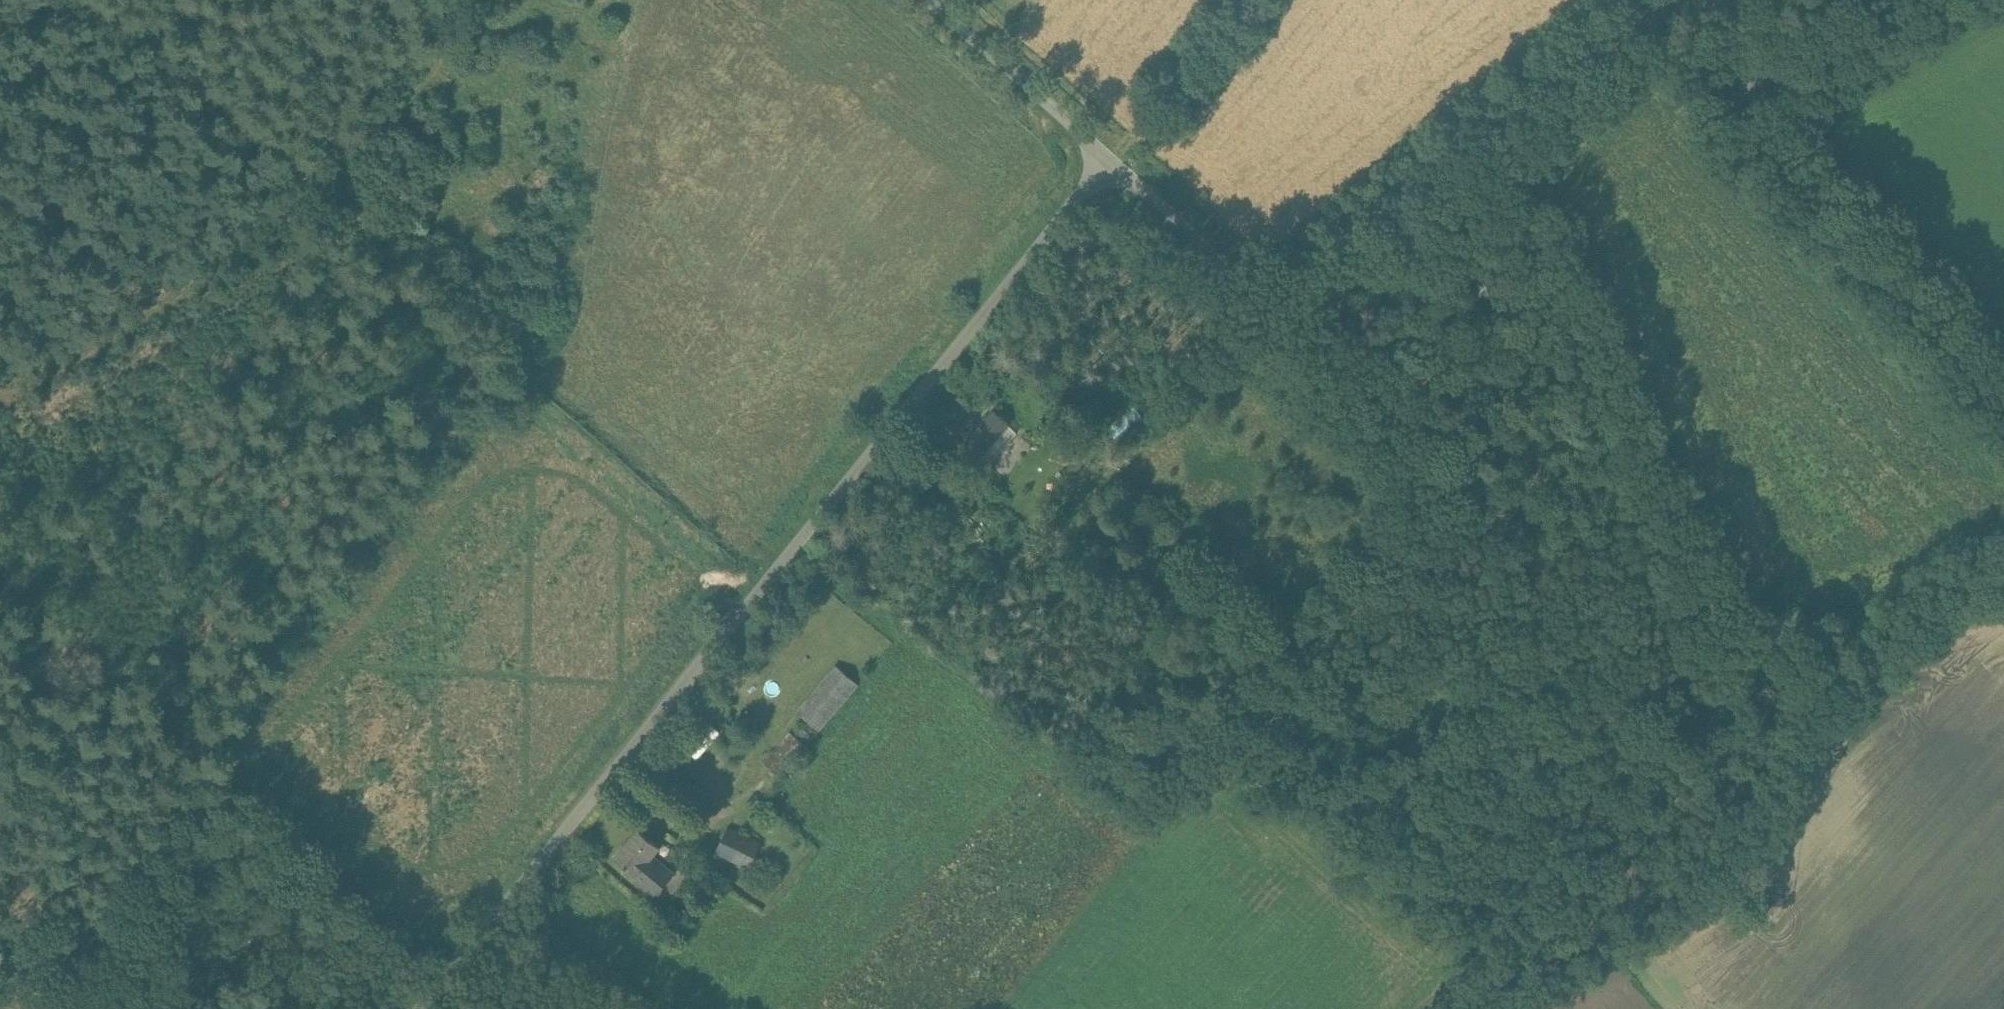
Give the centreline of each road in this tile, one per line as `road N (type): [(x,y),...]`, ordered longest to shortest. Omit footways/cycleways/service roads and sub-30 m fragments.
road 1 (unclassified): [(421,1008),(1108,157)]
road 2 (unclassified): [(1108,157),(1241,279),(1272,291),(1508,109),(1684,0)]
road 3 (track): [(453,0),(252,247),(132,324),(0,387)]
road 4 (unclassified): [(2003,393),(1794,174),(1748,92),(1734,0)]
road 5 (unclassified): [(1108,157),(939,0)]

